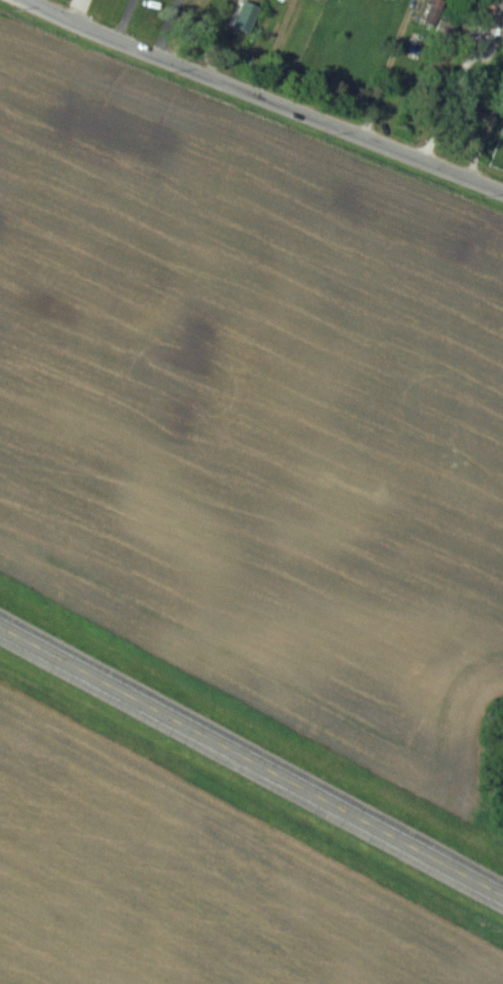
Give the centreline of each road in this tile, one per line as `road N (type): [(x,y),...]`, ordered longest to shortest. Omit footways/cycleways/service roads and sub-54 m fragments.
road 1 (primary): [(502,898),(0,628)]
road 2 (tertiary): [(502,189),(30,0)]

